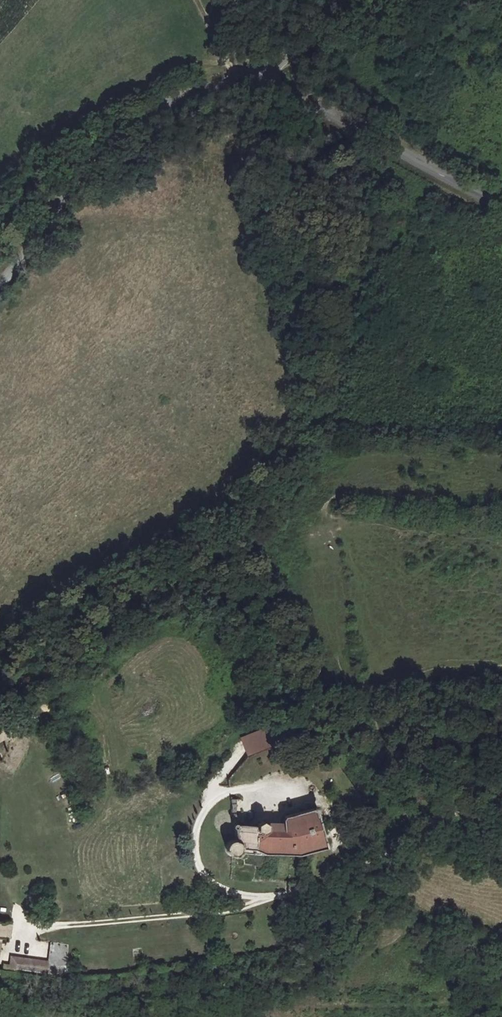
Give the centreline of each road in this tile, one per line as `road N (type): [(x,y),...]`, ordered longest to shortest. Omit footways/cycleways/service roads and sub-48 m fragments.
road 1 (unclassified): [(0,282),(129,130),(254,70)]
road 2 (unclassified): [(501,208),(254,70)]

